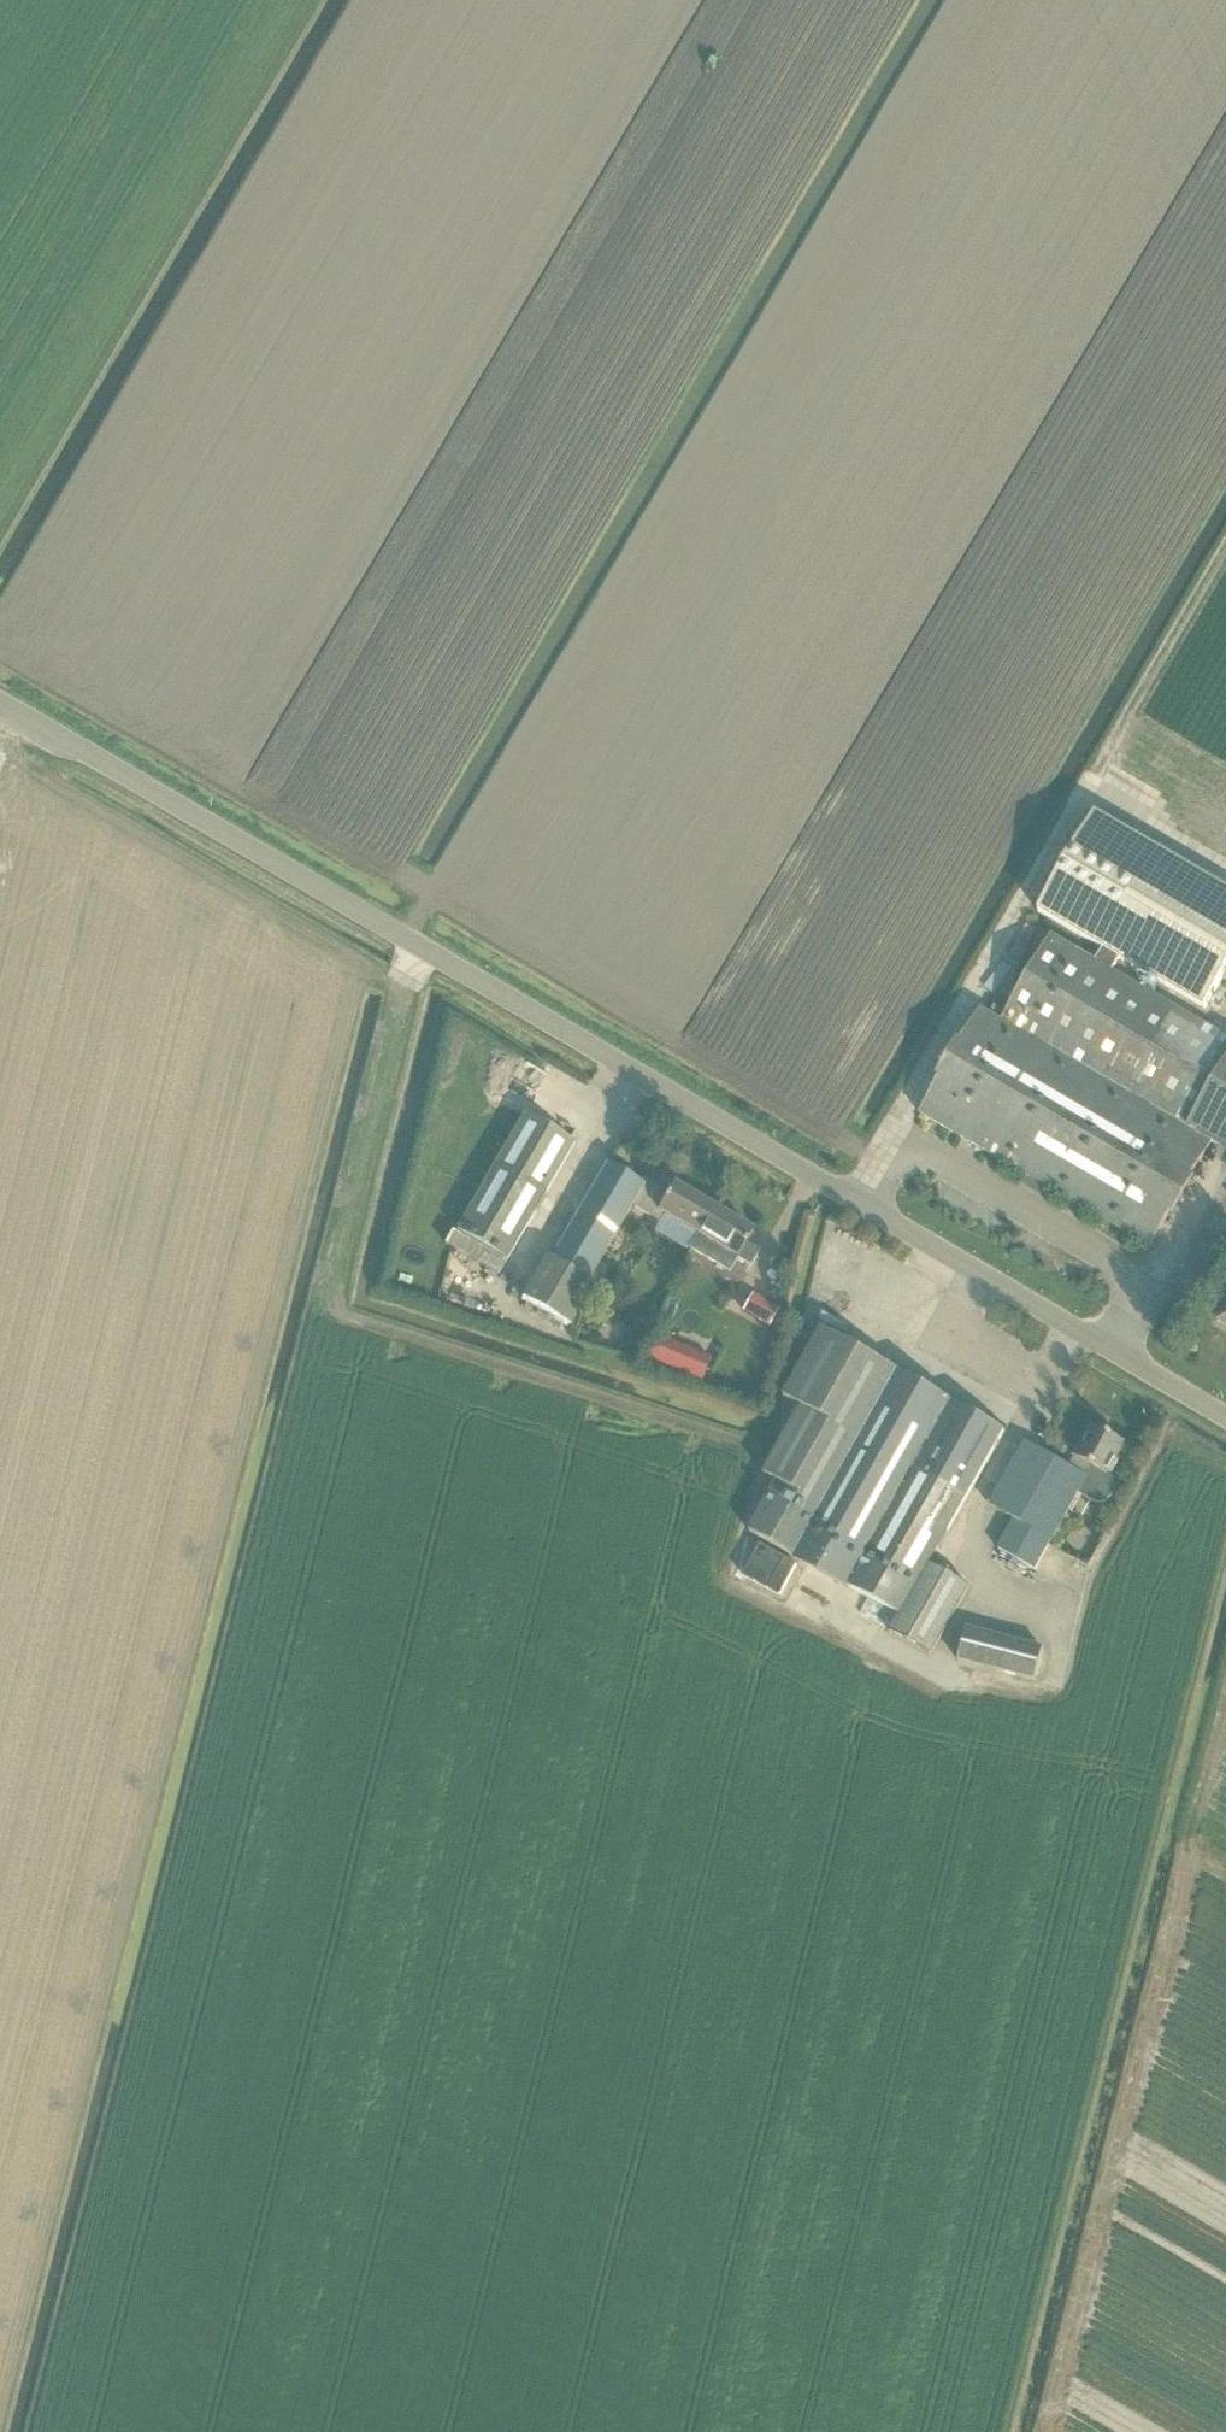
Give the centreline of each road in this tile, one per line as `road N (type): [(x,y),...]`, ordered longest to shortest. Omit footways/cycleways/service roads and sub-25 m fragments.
road 1 (unclassified): [(1225,1418),(0,710)]

